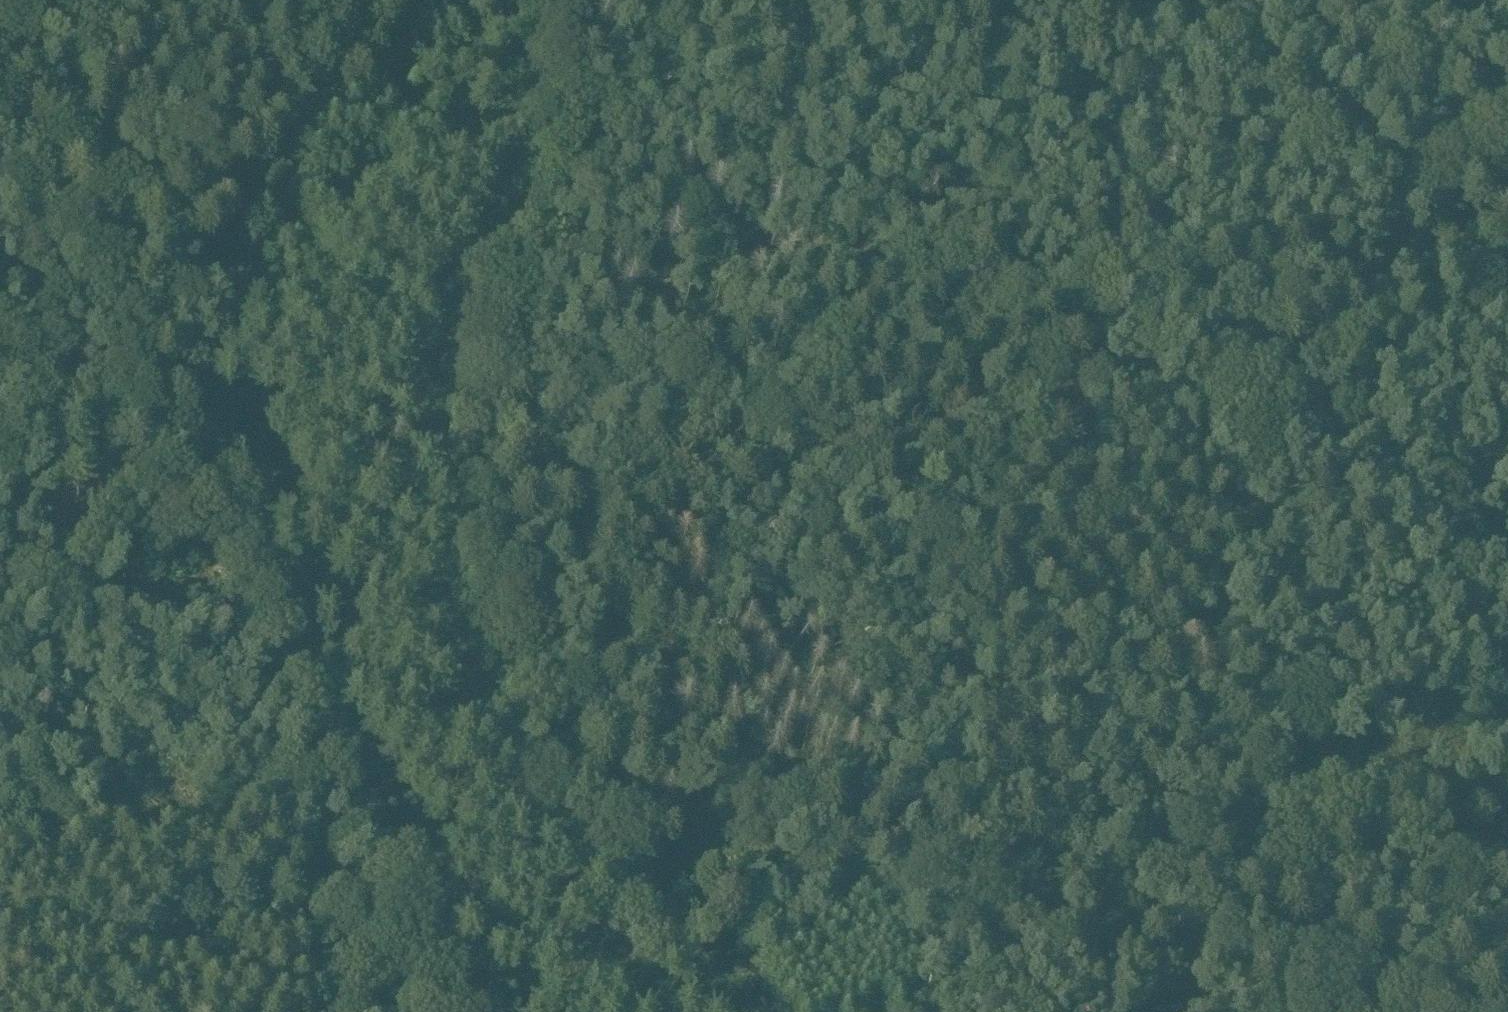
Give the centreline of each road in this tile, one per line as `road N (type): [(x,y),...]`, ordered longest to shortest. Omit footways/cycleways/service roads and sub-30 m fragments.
road 1 (track): [(0,104),(420,1011)]
road 2 (track): [(1507,204),(1385,30),(1346,0)]

